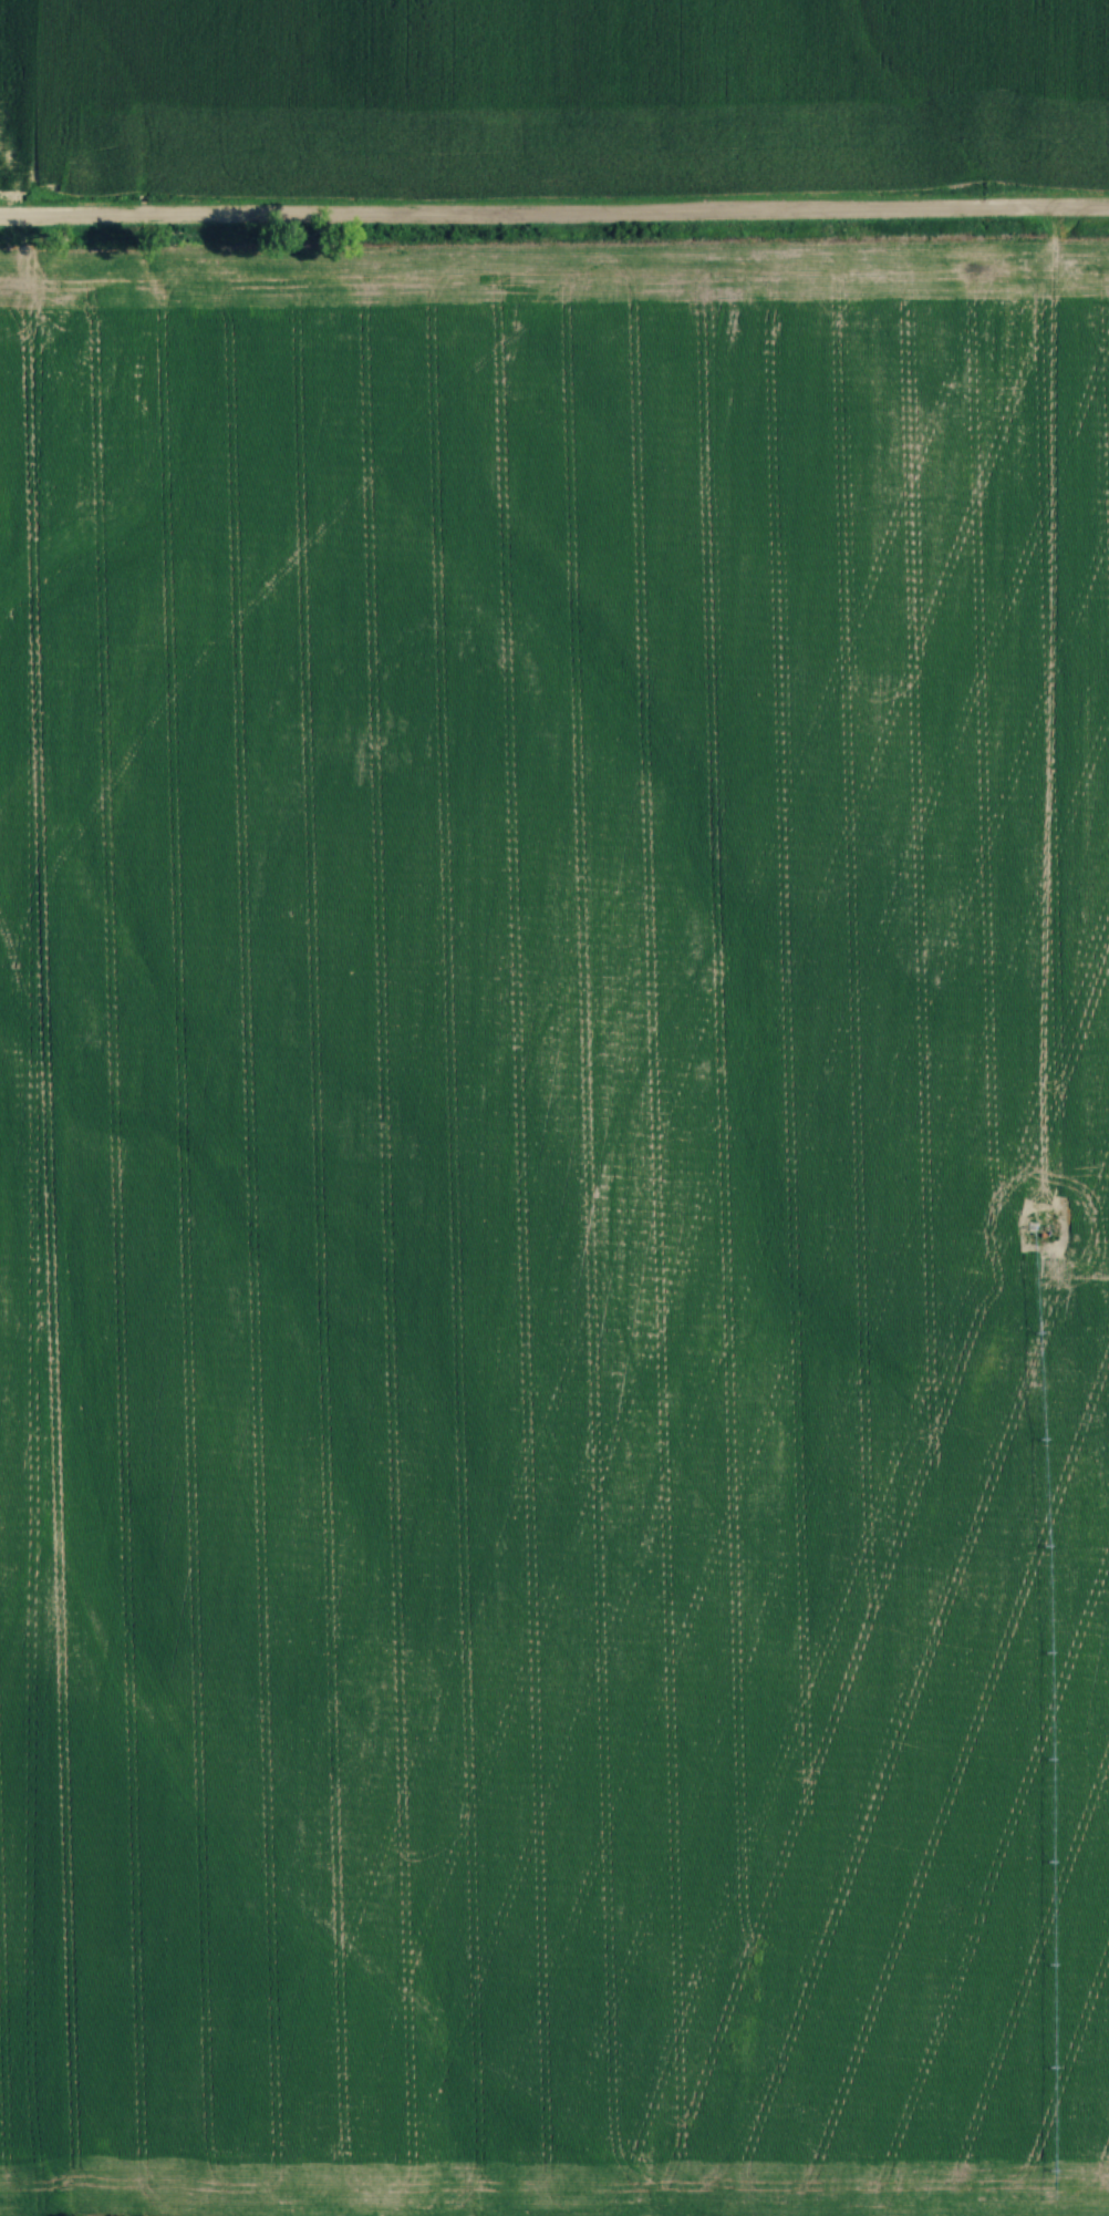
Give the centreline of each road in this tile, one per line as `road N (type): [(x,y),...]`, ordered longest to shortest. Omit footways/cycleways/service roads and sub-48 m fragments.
road 1 (residential): [(0,222),(1108,215)]

